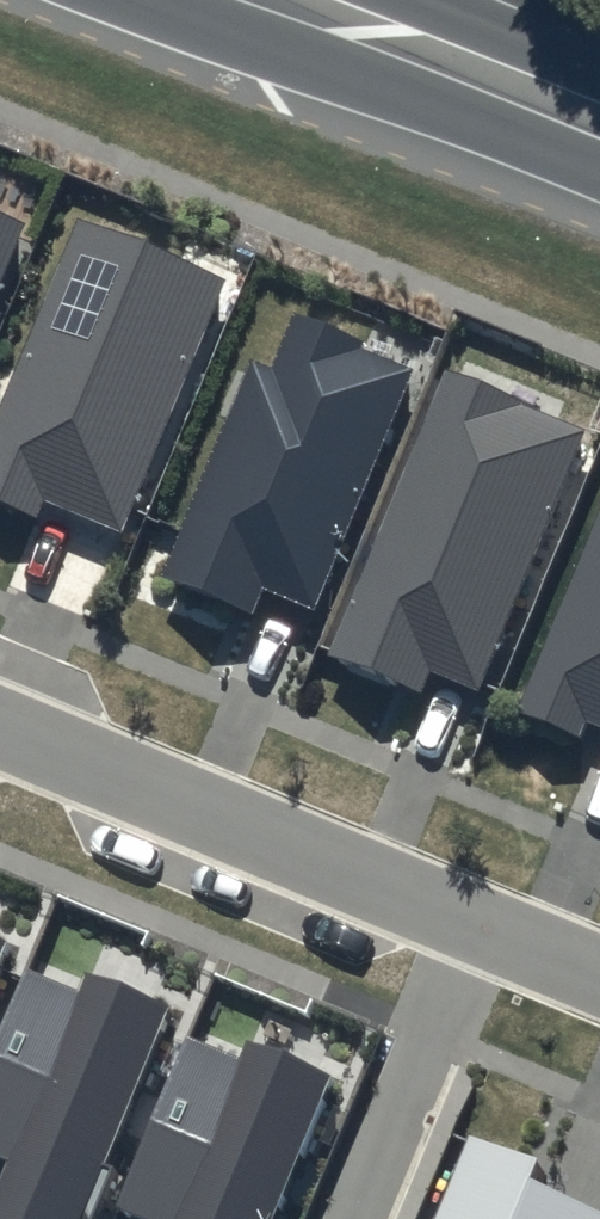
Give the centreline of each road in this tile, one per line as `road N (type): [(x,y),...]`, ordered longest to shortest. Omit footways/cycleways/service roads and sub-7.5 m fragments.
road 1 (residential): [(0,727),(477,926)]
road 2 (residential): [(358,1218),(477,926)]
road 3 (trunk): [(310,0),(599,119)]
road 4 (residential): [(477,926),(599,978)]

